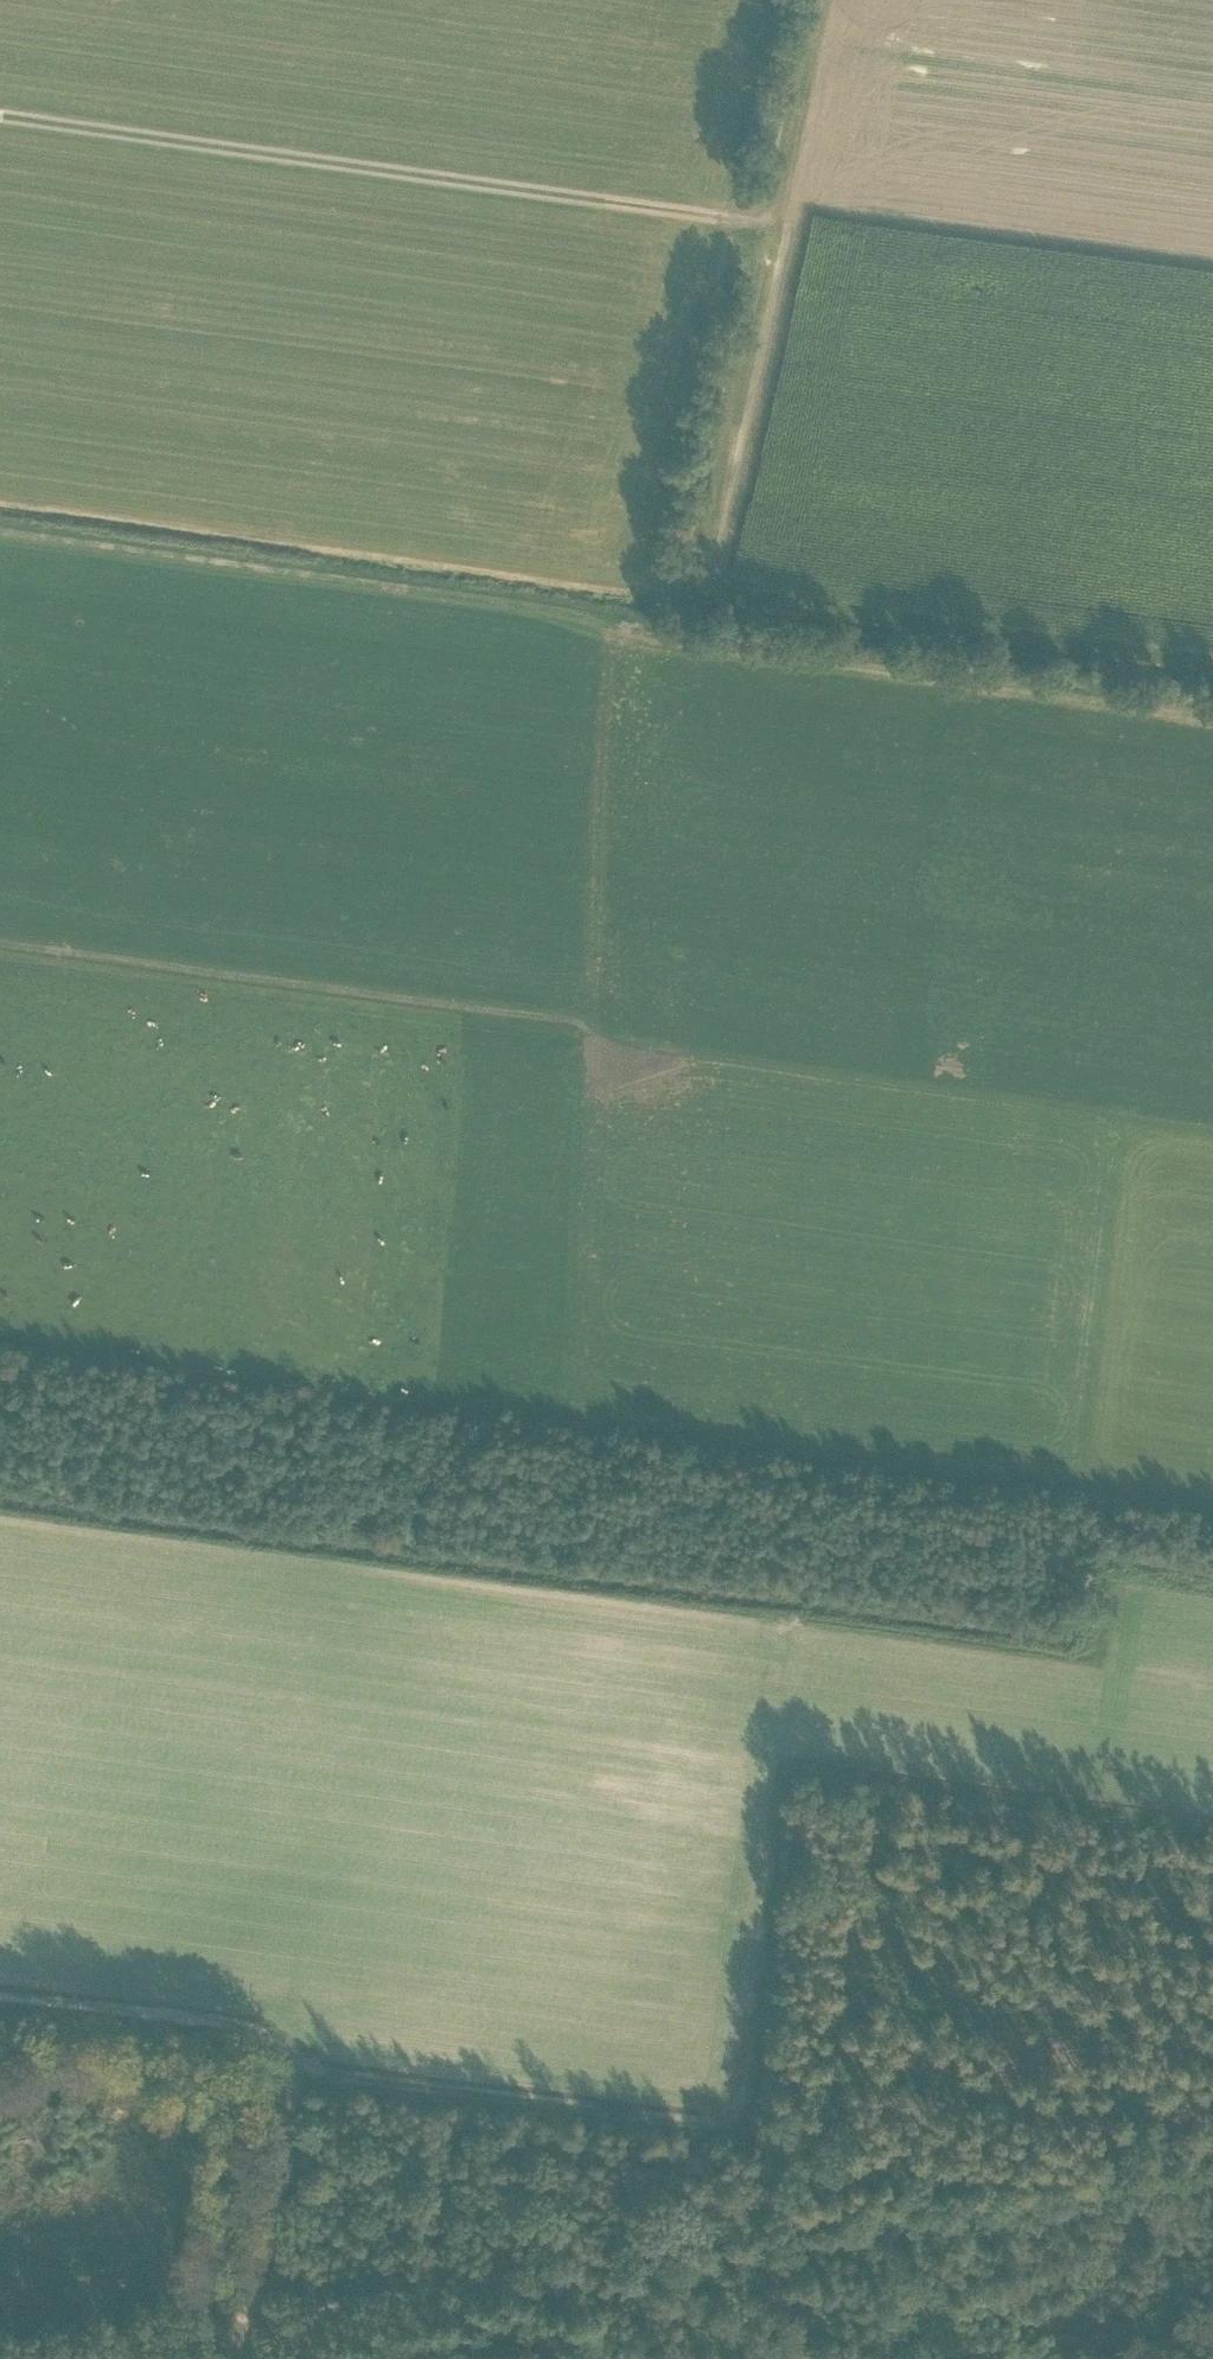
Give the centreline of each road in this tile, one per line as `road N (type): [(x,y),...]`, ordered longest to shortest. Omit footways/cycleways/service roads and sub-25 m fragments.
road 1 (track): [(0,2000),(275,2041),(304,2083),(239,2323)]

